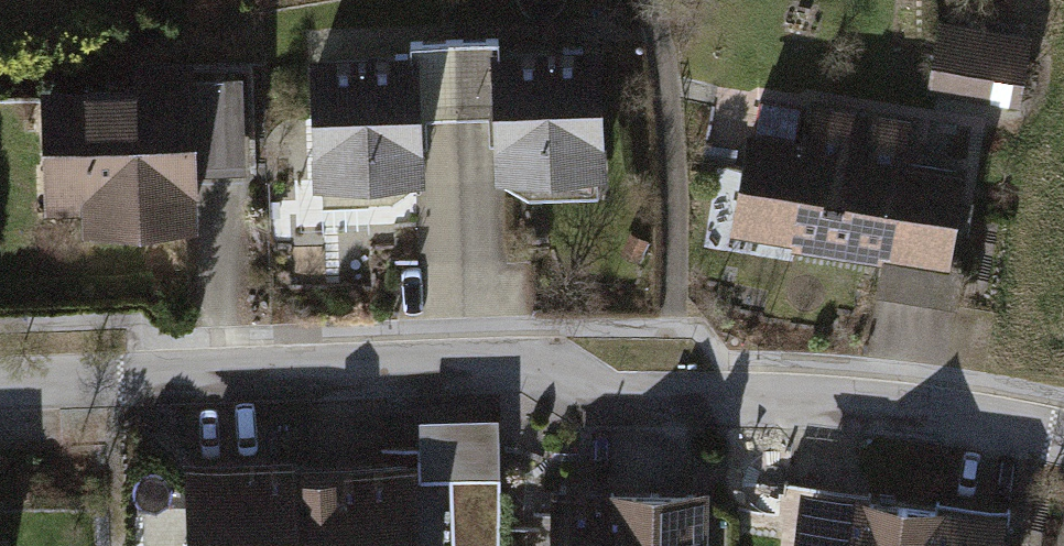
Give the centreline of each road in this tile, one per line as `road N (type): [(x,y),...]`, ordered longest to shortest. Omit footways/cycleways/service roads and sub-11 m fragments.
road 1 (residential): [(0,389),(514,368),(618,403),(757,401),(1063,444)]

